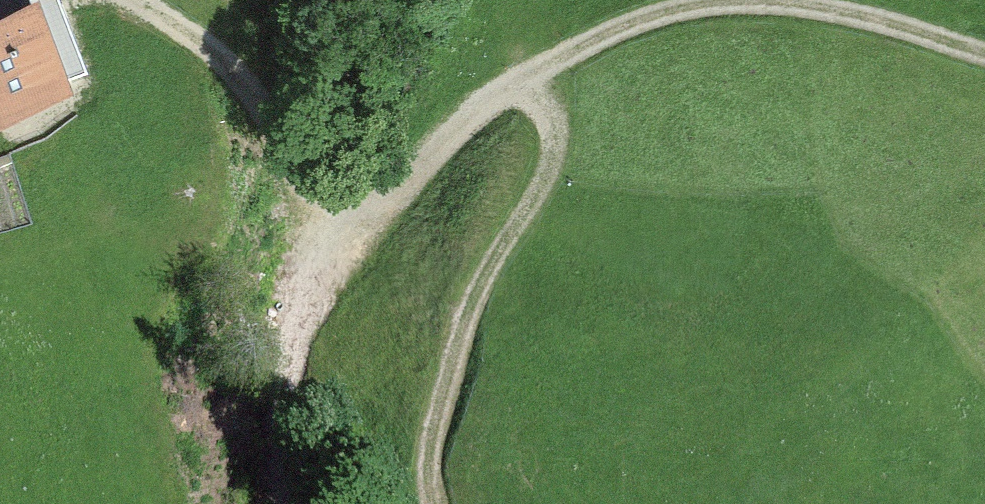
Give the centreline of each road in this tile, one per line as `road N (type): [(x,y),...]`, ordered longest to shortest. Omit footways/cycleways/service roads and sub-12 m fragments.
road 1 (track): [(111,1),(189,34),(235,75),(295,209),(337,222),(375,218),(509,92),(602,42),(695,13),(801,7),(984,55)]
road 2 (track): [(519,87),(564,132),(468,310),(426,469),(438,503)]

